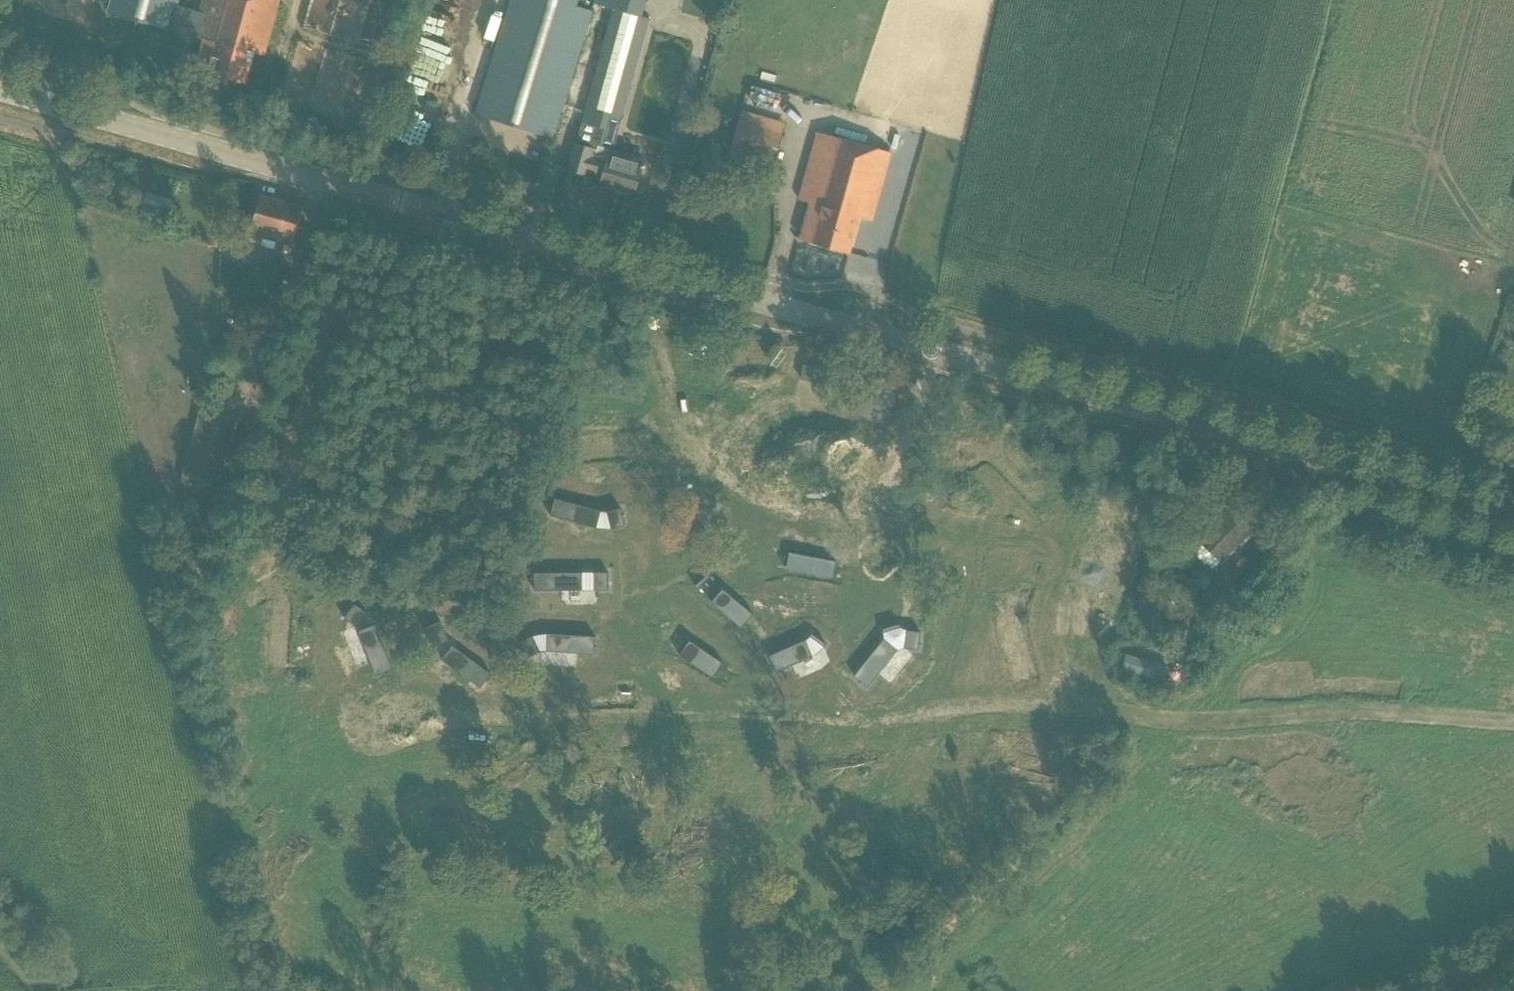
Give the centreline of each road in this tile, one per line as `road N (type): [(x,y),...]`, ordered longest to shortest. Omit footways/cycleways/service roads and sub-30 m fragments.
road 1 (secondary): [(1513,513),(0,90)]

